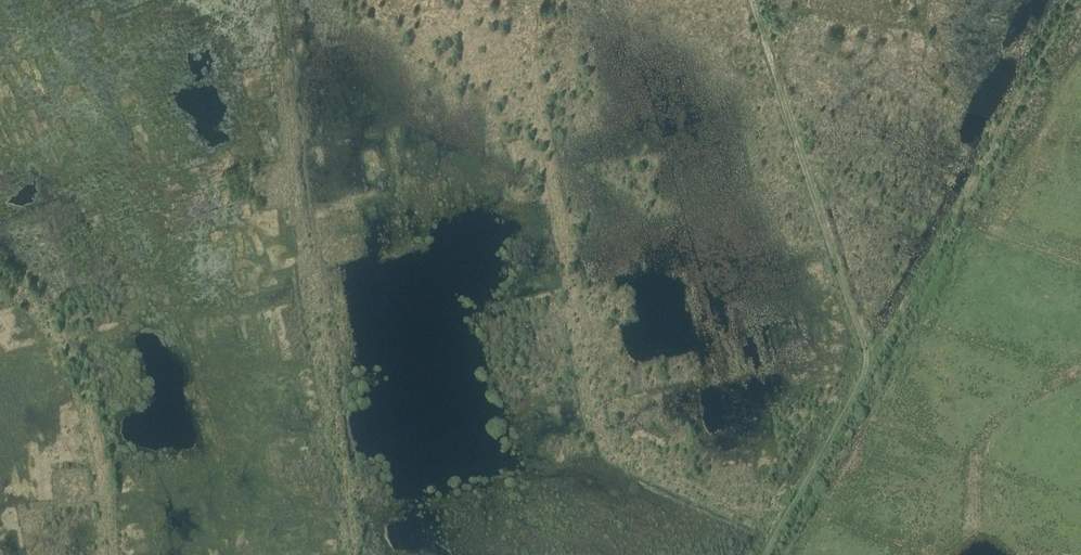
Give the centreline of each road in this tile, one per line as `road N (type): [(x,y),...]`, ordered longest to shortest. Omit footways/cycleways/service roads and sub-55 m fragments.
road 1 (track): [(750,0),(866,353),(858,387),(764,554)]
road 2 (track): [(601,425),(531,51)]

